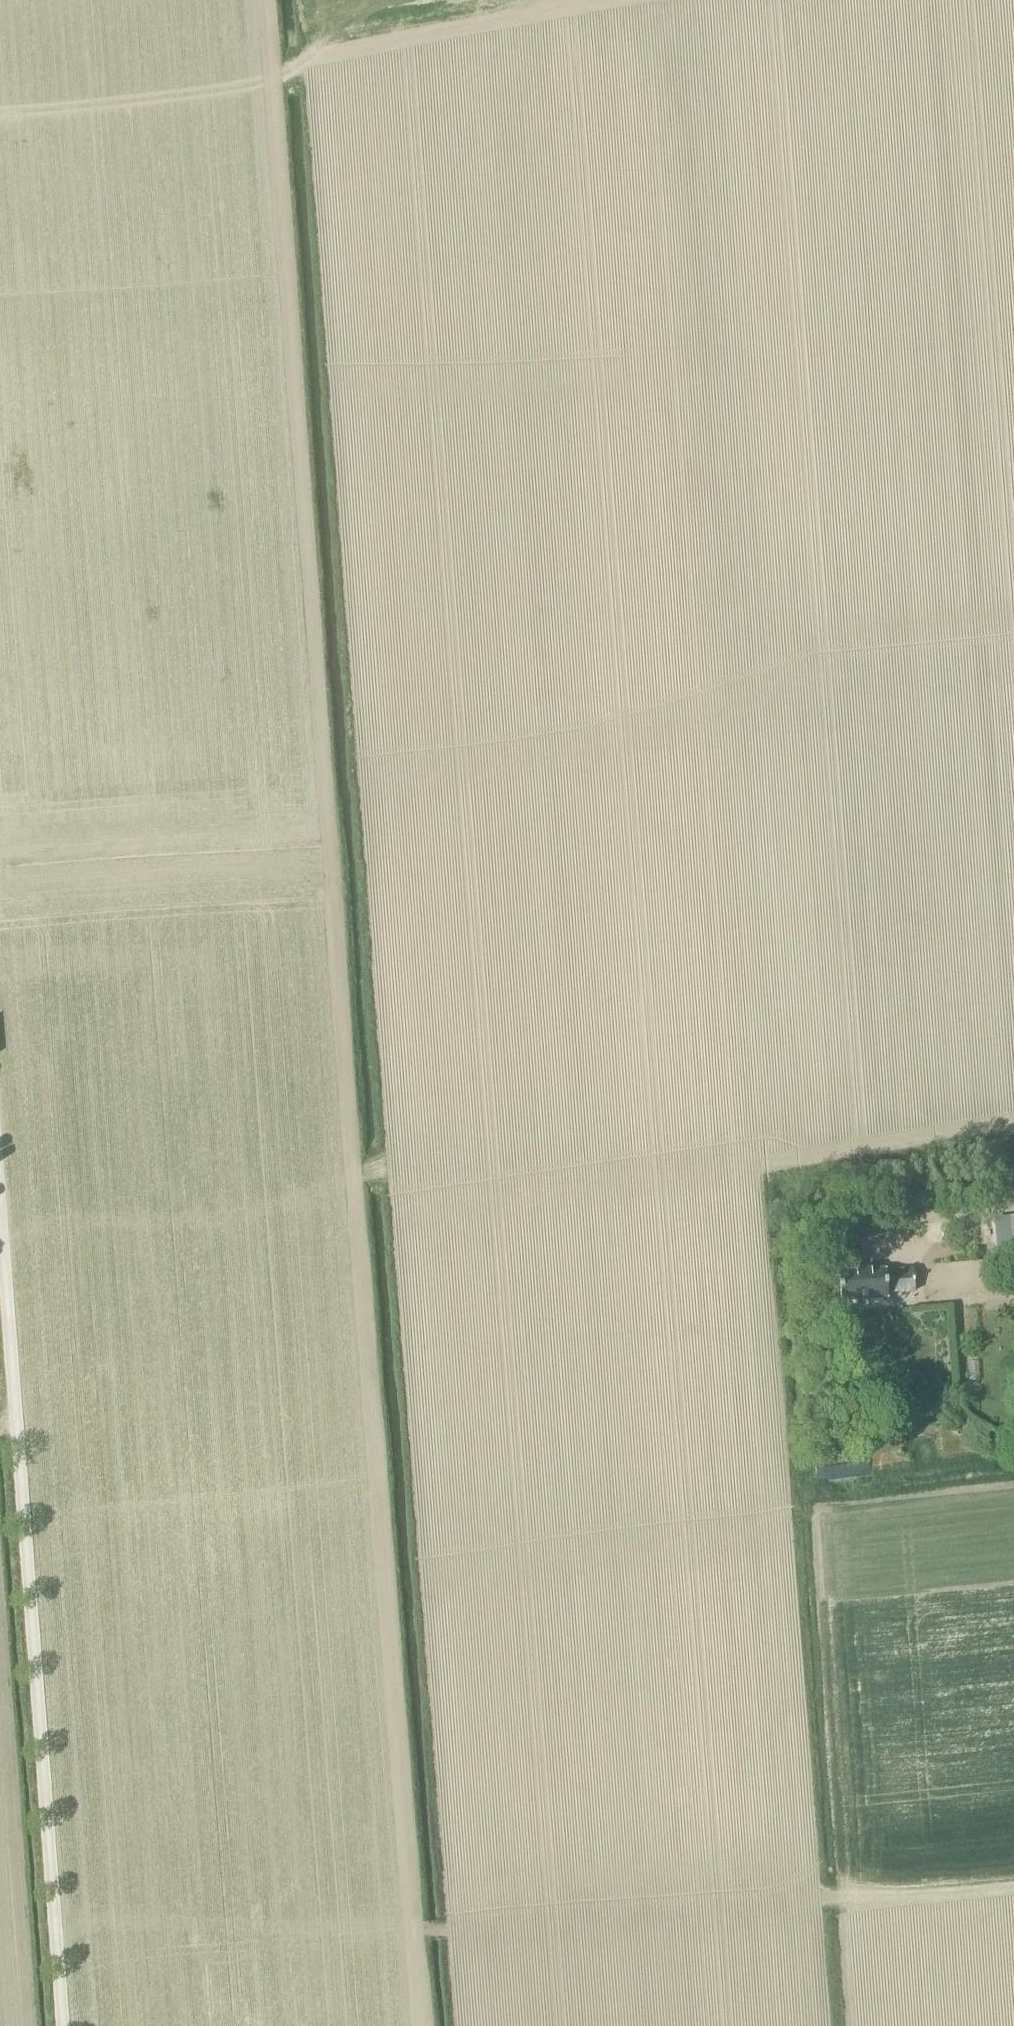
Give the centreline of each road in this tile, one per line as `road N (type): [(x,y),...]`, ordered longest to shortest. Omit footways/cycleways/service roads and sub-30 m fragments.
road 1 (unclassified): [(62,2025),(0,1216)]

